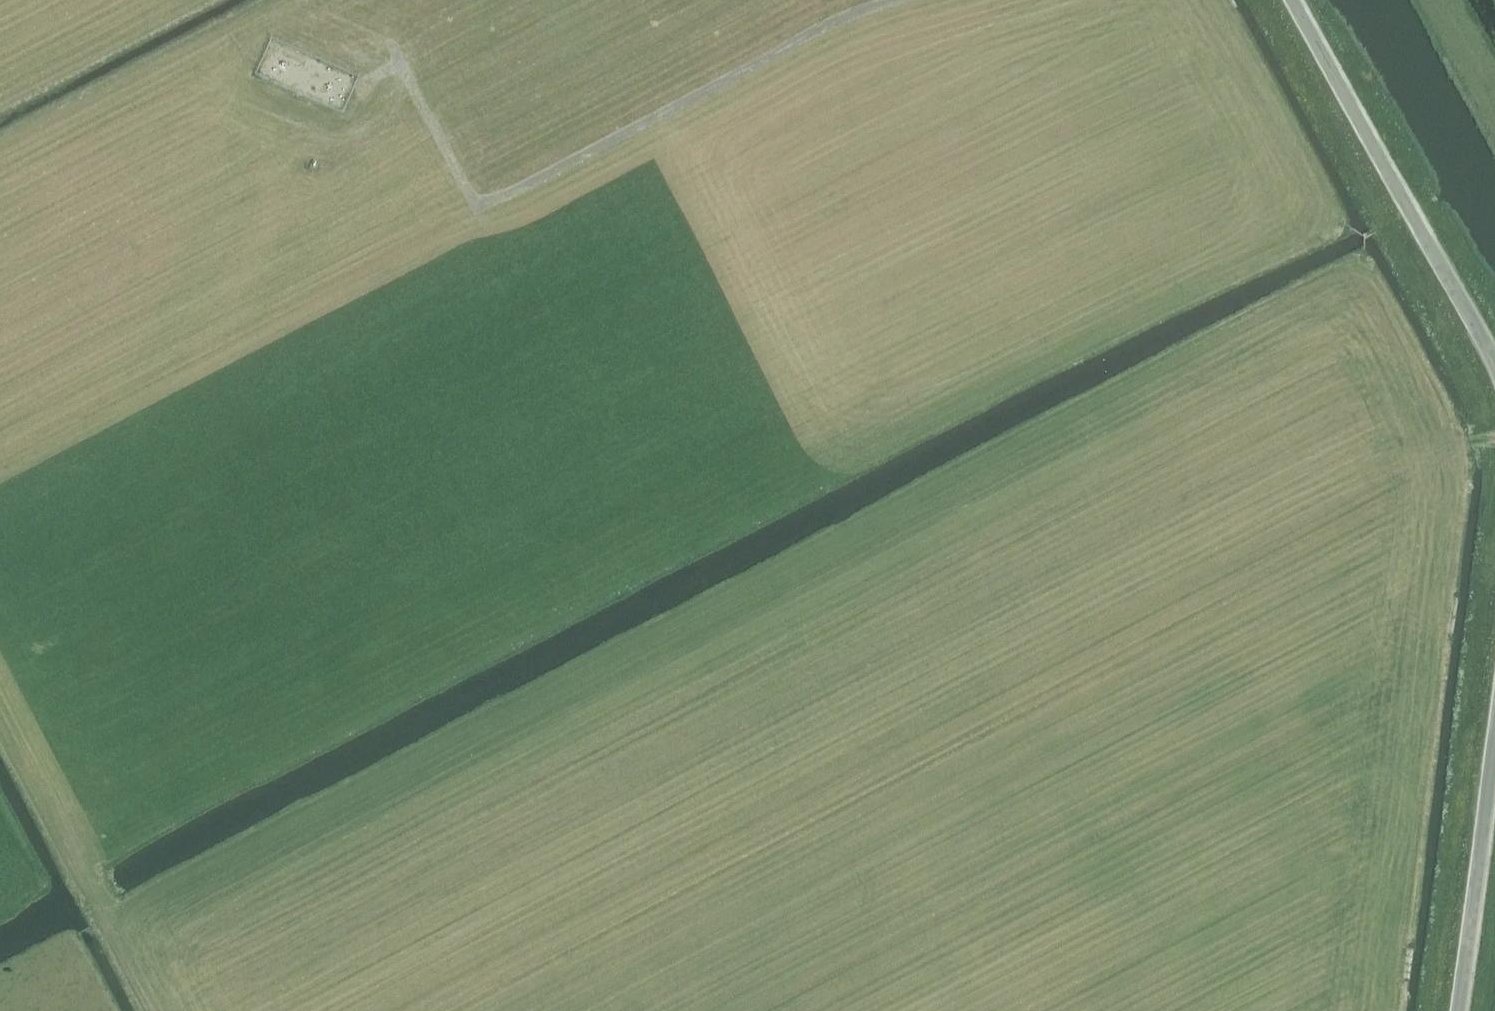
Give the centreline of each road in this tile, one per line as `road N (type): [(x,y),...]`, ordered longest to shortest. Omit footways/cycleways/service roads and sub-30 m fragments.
road 1 (track): [(401,64),(475,199),(491,201),(851,14),(899,0)]
road 2 (unclassified): [(1494,358),(1297,0)]
road 3 (unclassified): [(1462,1010),(1494,784)]

